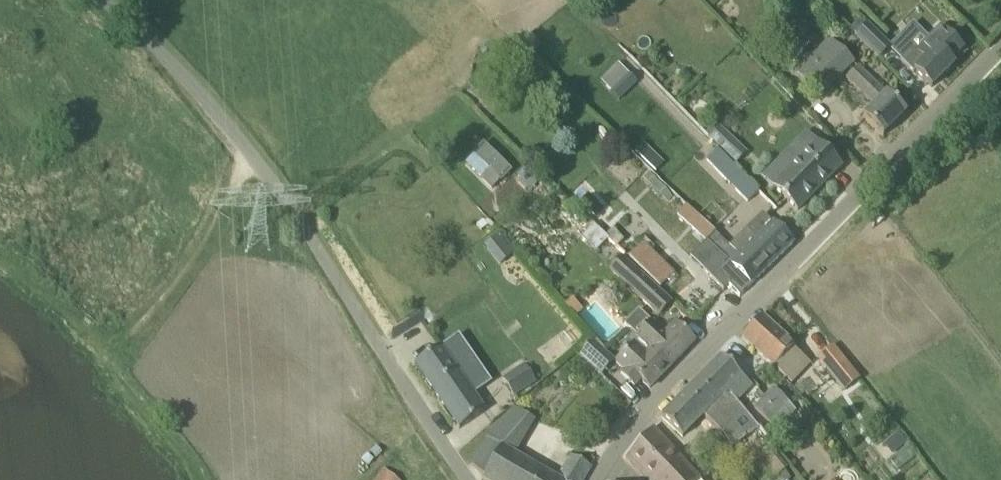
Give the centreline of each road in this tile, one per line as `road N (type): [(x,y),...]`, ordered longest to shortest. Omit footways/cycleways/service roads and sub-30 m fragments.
road 1 (unclassified): [(469,479),(246,153),(196,92),(97,0)]
road 2 (unclassified): [(1000,56),(739,325),(659,390),(597,479)]
road 3 (track): [(105,364),(183,276),(252,162)]

